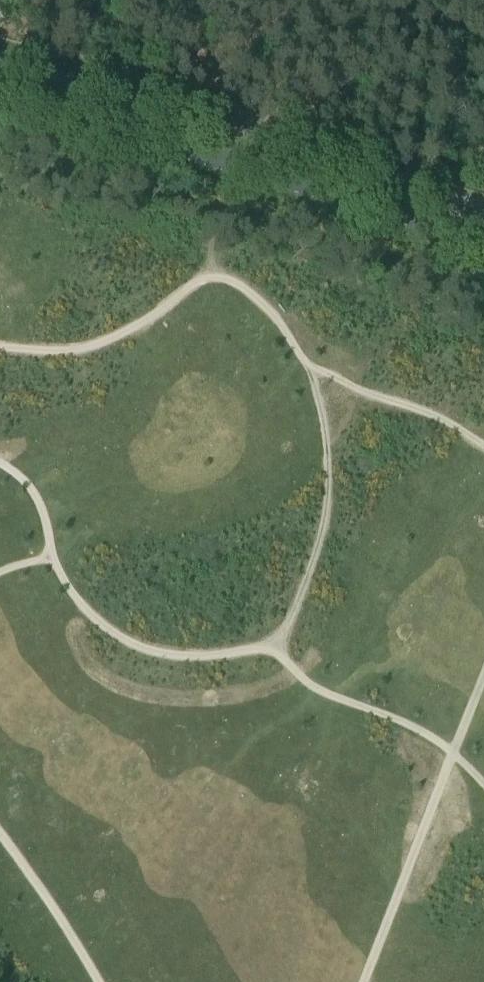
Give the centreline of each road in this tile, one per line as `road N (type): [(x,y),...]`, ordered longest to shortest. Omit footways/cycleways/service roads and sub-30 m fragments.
road 1 (track): [(483,188),(0,42)]
road 2 (track): [(483,285),(0,140)]
road 3 (primary): [(483,238),(0,93)]

